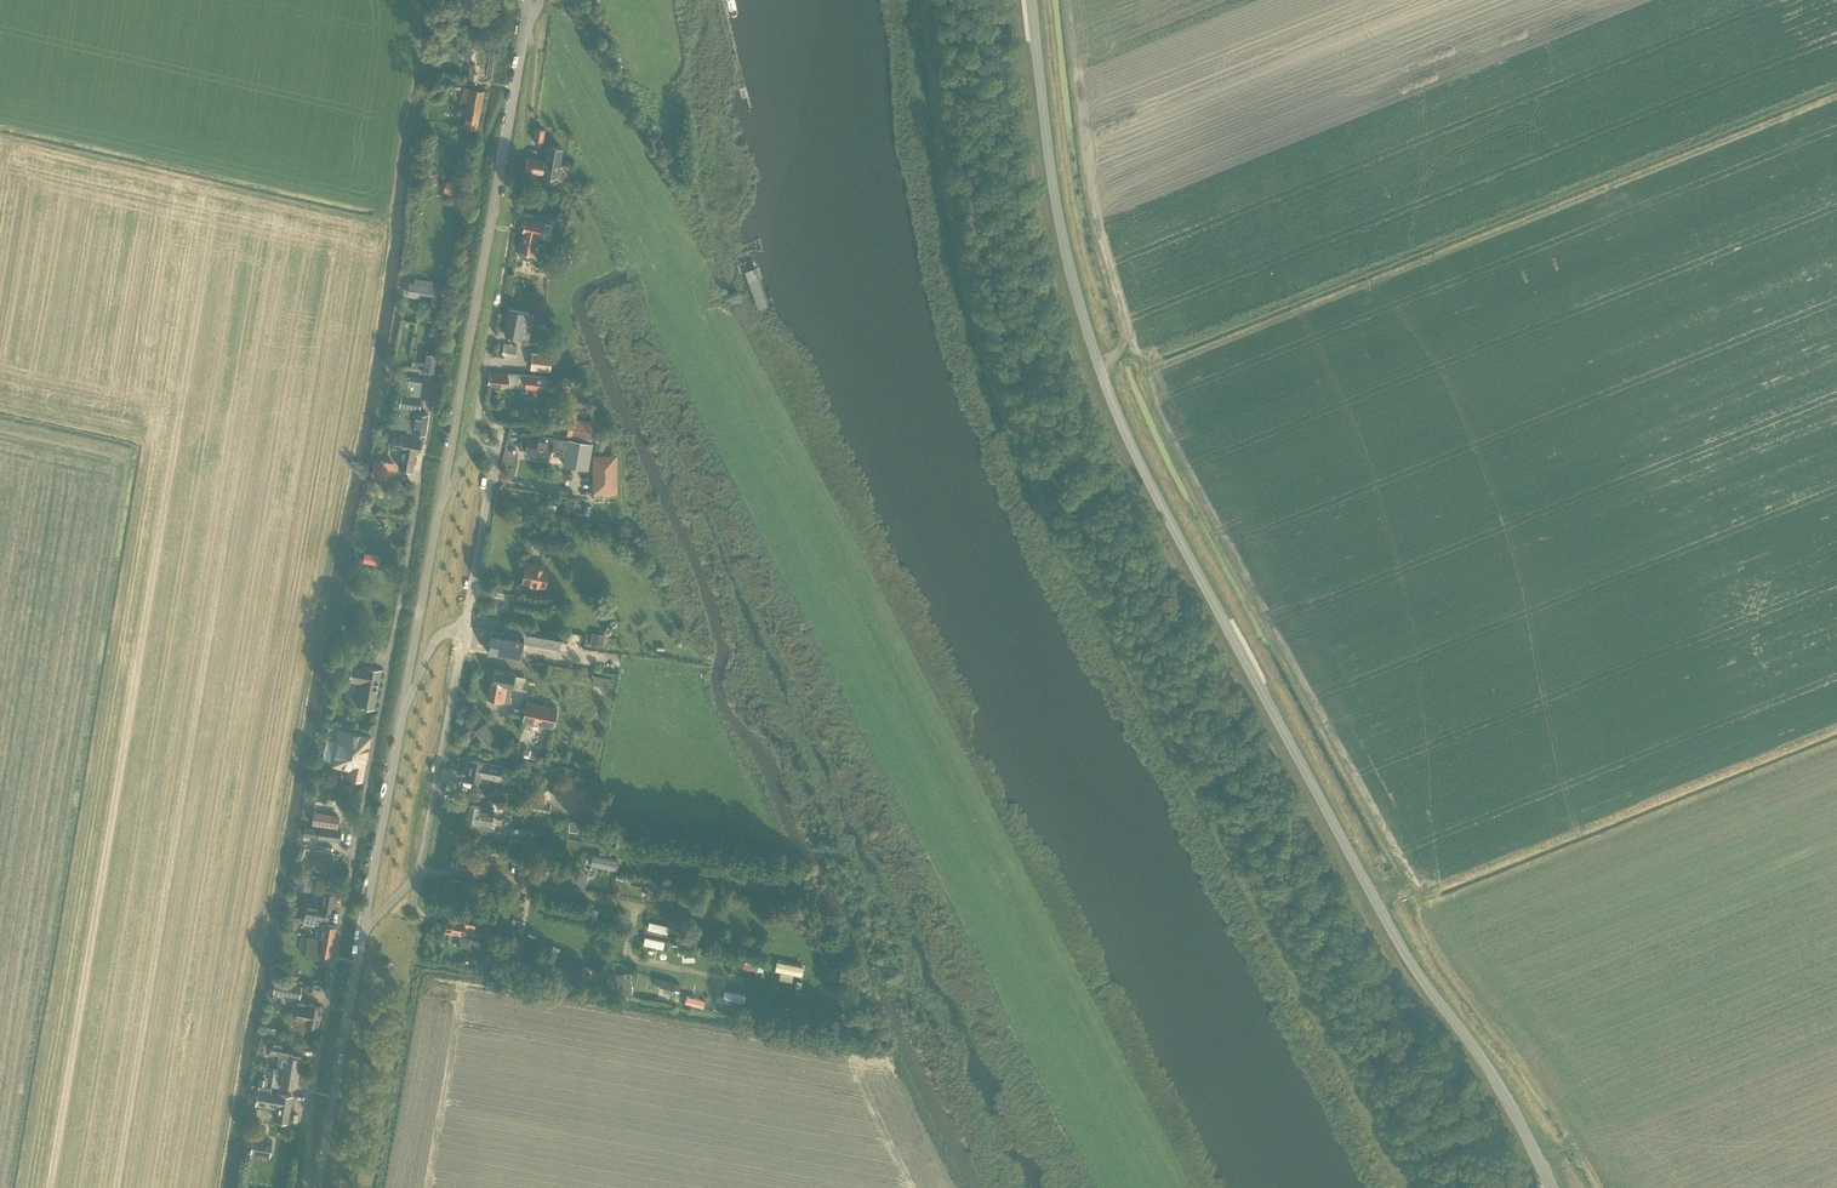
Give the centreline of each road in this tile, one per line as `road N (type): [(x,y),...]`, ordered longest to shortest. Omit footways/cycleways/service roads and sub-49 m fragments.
road 1 (unclassified): [(1550,1187),(1479,1050),(1413,970),(1174,529),(1092,359),(1060,233),(1030,0)]
road 2 (unclassified): [(441,503),(528,0)]
road 3 (unclassified): [(365,925),(421,872),(465,628)]
road 4 (unclassified): [(318,1187),(365,925)]
road 5 (unclassified): [(365,925),(405,699)]
road 6 (unclassified): [(405,699),(441,503)]
road 7 (unclassified): [(465,628),(493,459),(474,443)]
road 8 (residential): [(474,443),(498,302)]

